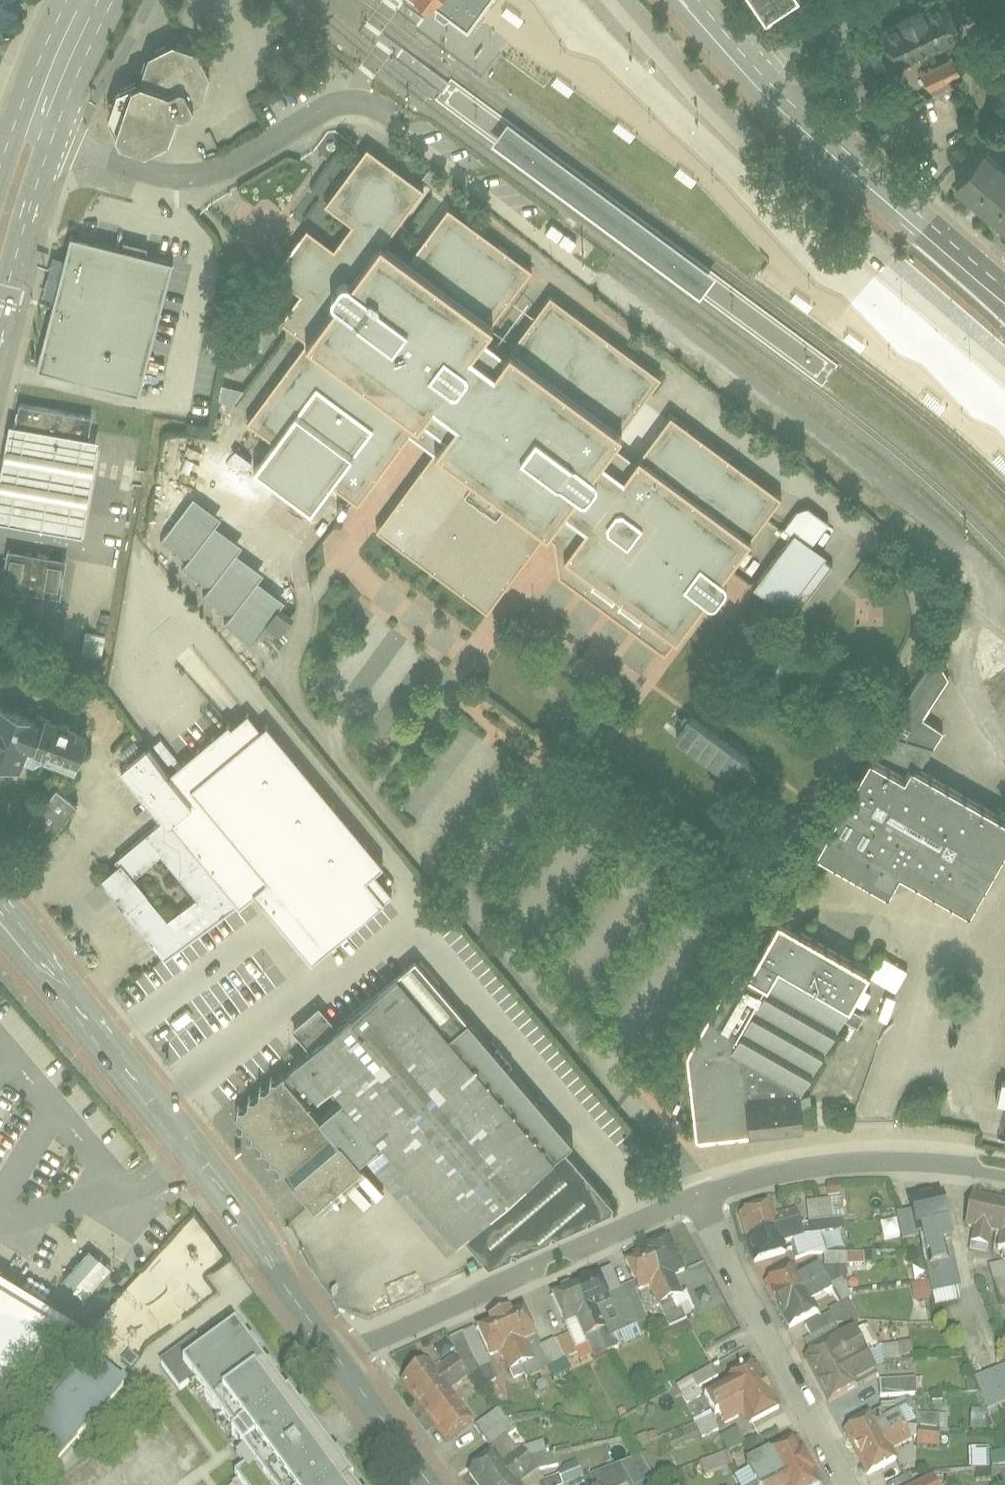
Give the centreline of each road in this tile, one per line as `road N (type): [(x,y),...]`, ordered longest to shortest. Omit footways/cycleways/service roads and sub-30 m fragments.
road 1 (tertiary): [(336,1358),(0,914)]
road 2 (residential): [(696,1201),(336,1358)]
road 3 (residential): [(395,124),(367,109),(330,109),(241,162),(184,178),(34,139)]
road 4 (tertiary): [(1004,304),(739,60)]
road 5 (residential): [(696,1201),(848,1484)]
road 6 (residential): [(1004,1175),(872,1163),(756,1179),(696,1201)]
road 7 (tertiary): [(429,1484),(336,1358)]
road 8 (tertiary): [(94,0),(34,139)]
road 9 (residential): [(739,60),(862,0)]

